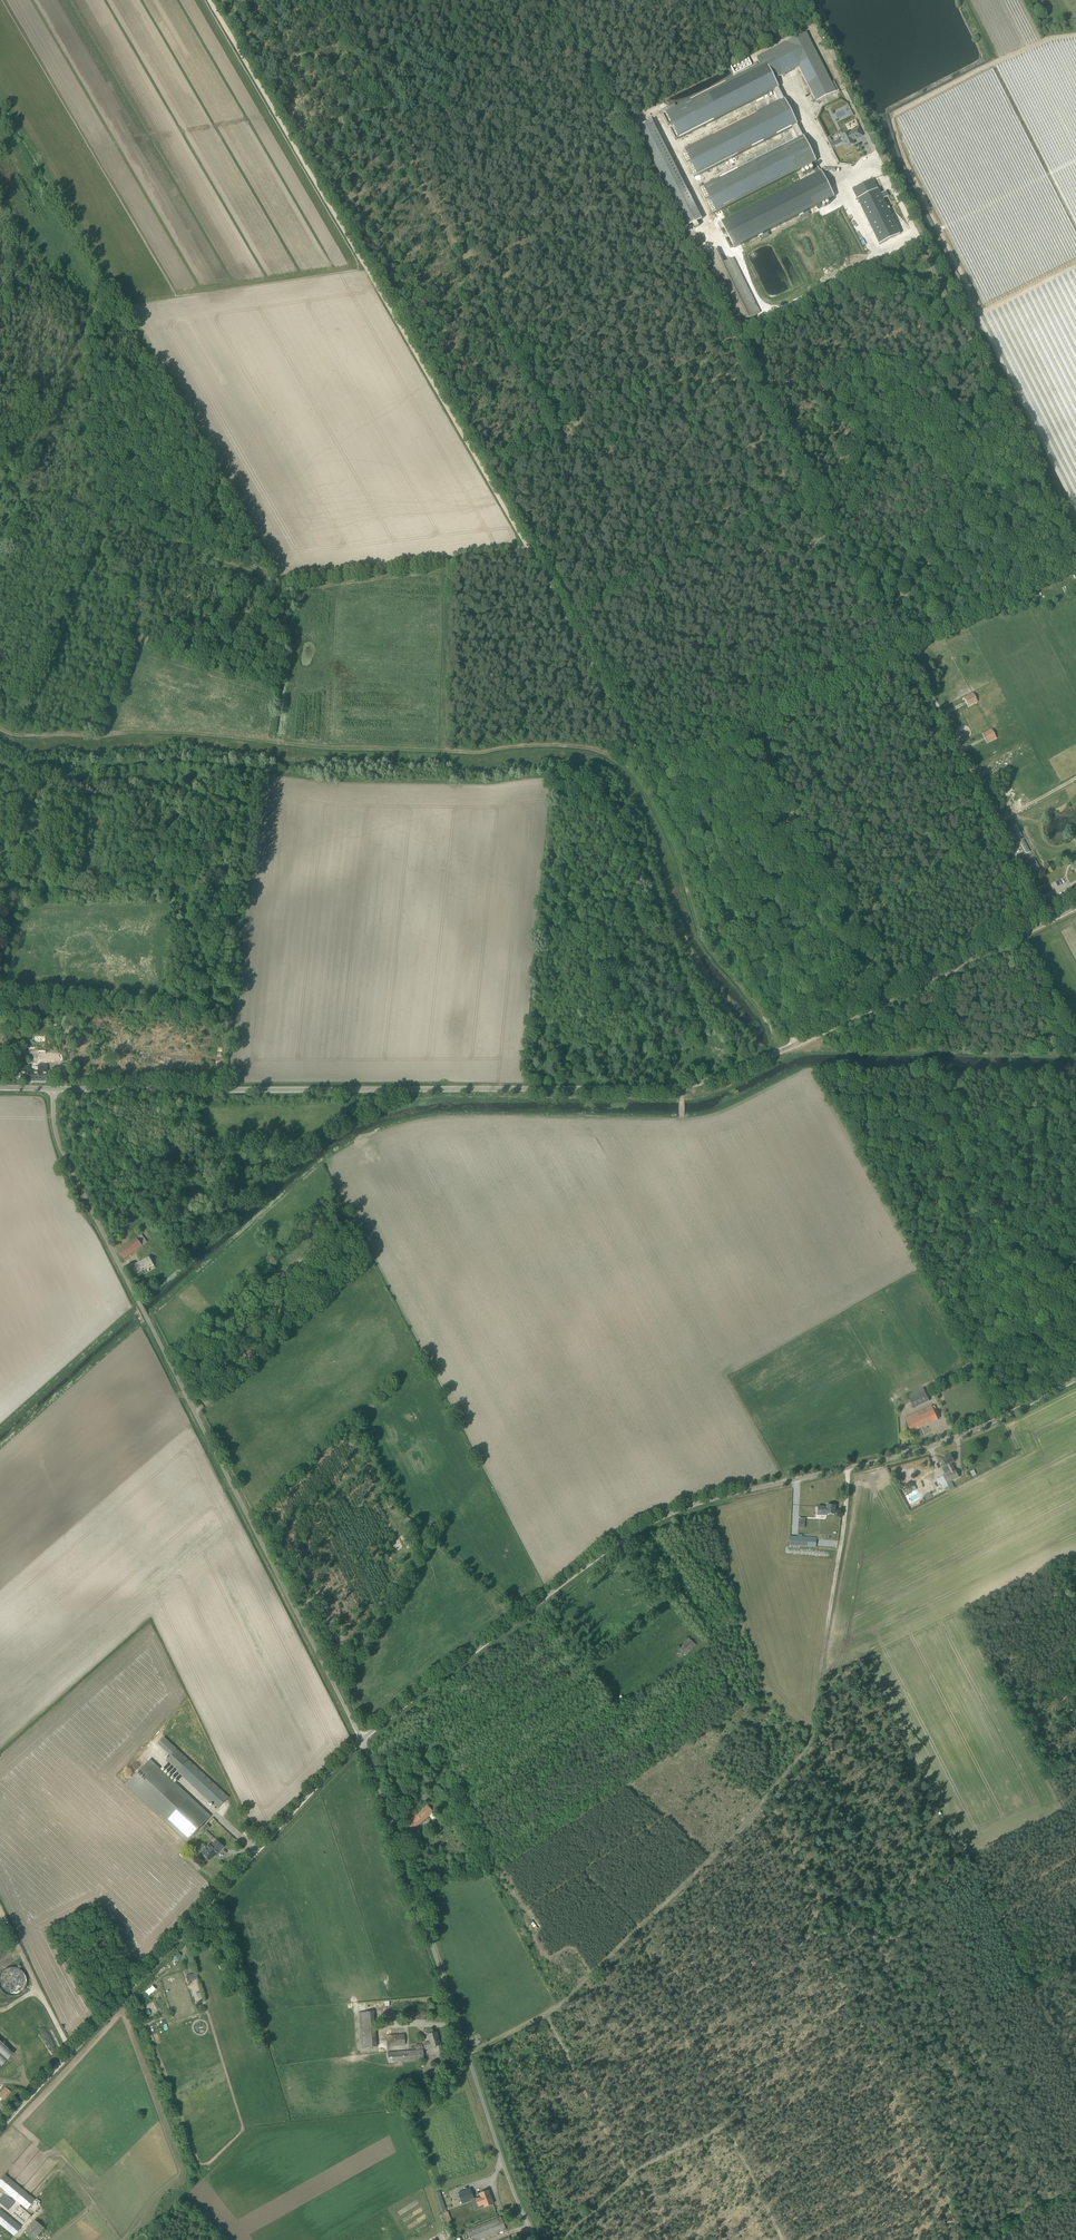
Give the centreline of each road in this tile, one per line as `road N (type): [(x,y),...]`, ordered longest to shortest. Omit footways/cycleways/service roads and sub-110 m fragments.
road 1 (unclassified): [(50,1084),(680,1085),(797,1042),(1075,908)]
road 2 (track): [(653,777),(899,654),(581,25)]
road 3 (track): [(0,735),(230,735),(331,750),(480,754),(580,746),(603,753),(635,781),(672,852),(686,904),(776,1051)]
road 4 (unclassified): [(361,1740),(632,1527),(703,1501),(937,1448),(1075,1381)]
road 5 (unclassified): [(361,1740),(129,1289),(59,1140),(50,1084)]
road 6 (track): [(527,546),(213,5)]
road 7 (track): [(0,476),(285,580),(527,546)]
road 8 (unclassified): [(0,2128),(361,1740)]
road 9 (unclassified): [(538,2239),(361,1740)]
road 10 (track): [(566,617),(1007,397)]
road 11 (track): [(326,0),(550,429)]
road 12 (track): [(771,1791),(550,2011),(468,2053)]
road 13 (track): [(931,211),(967,280),(1007,397),(1075,524)]
road 14 (track): [(814,1933),(967,2237)]
road 15 (track): [(848,1470),(813,1736),(771,1791)]
road 16 (track): [(797,1042),(653,777)]
road 17 (track): [(482,467),(738,337)]
road 18 (track): [(653,777),(527,546)]
road 19 (track): [(389,121),(581,25)]
road 20 (track): [(0,1909),(72,2051)]
road 21 (track): [(672,2002),(814,1933)]
road 22 (track): [(771,1791),(837,1921)]
road 23 (track): [(837,1921),(963,1860)]

